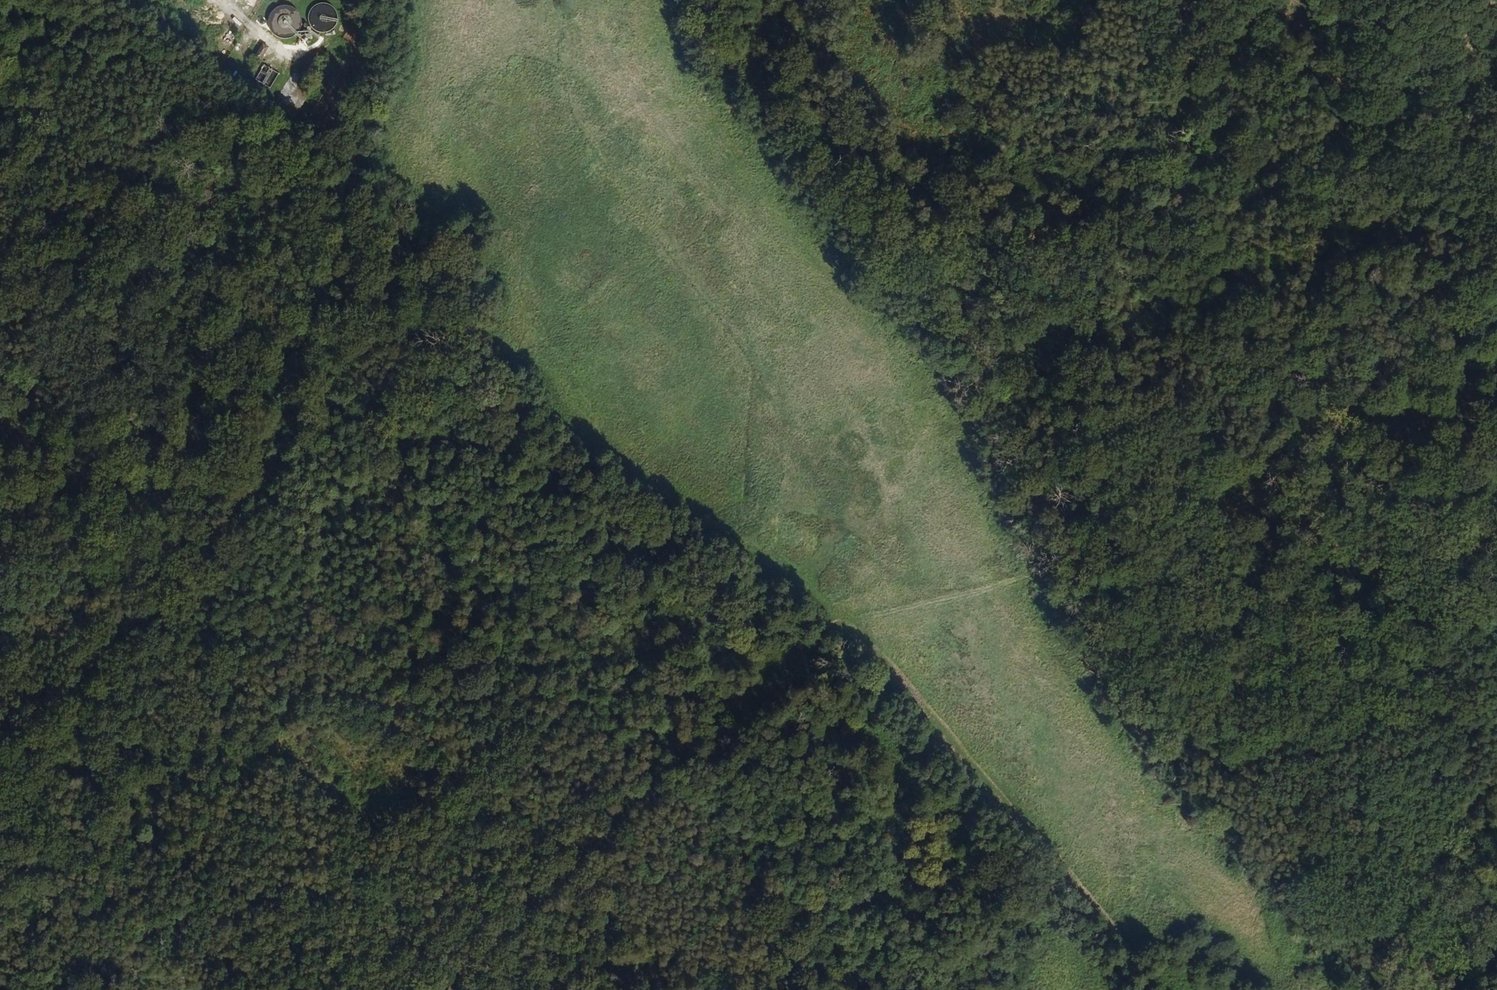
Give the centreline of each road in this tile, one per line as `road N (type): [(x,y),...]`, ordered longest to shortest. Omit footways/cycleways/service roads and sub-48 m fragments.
road 1 (track): [(828,623),(595,467),(561,429),(491,237),(421,129),(396,0)]
road 2 (track): [(1052,567),(828,623),(429,989)]
road 3 (track): [(227,989),(0,806)]

